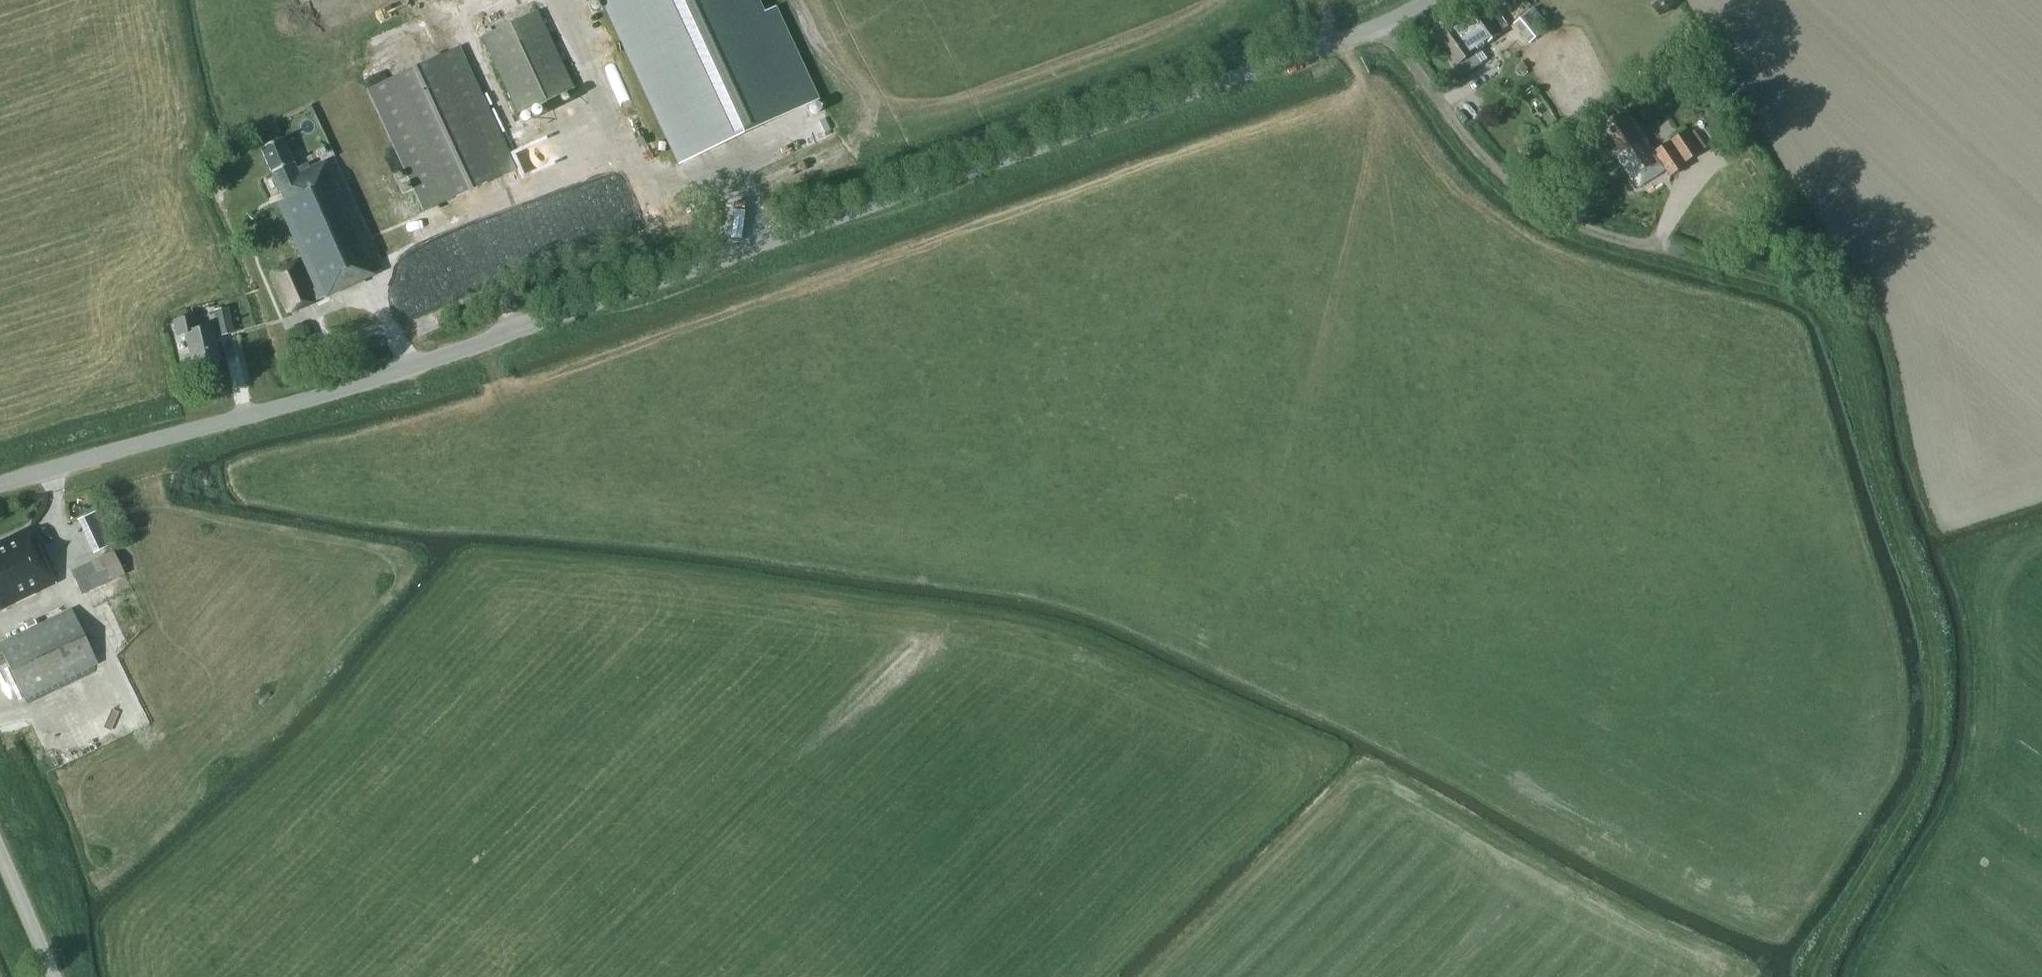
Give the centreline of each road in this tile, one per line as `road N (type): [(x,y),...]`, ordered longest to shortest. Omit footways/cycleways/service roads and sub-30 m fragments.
road 1 (unclassified): [(0,485),(359,384),(1379,25)]
road 2 (track): [(1817,976),(1825,947),(1923,790),(1938,728),(1932,640),(1852,367),(1819,305),(1800,292),(1644,246)]
road 3 (unclassified): [(1644,246),(1574,225),(1524,195),(1480,154),(1379,25)]
road 4 (unclassified): [(54,976),(0,855)]

